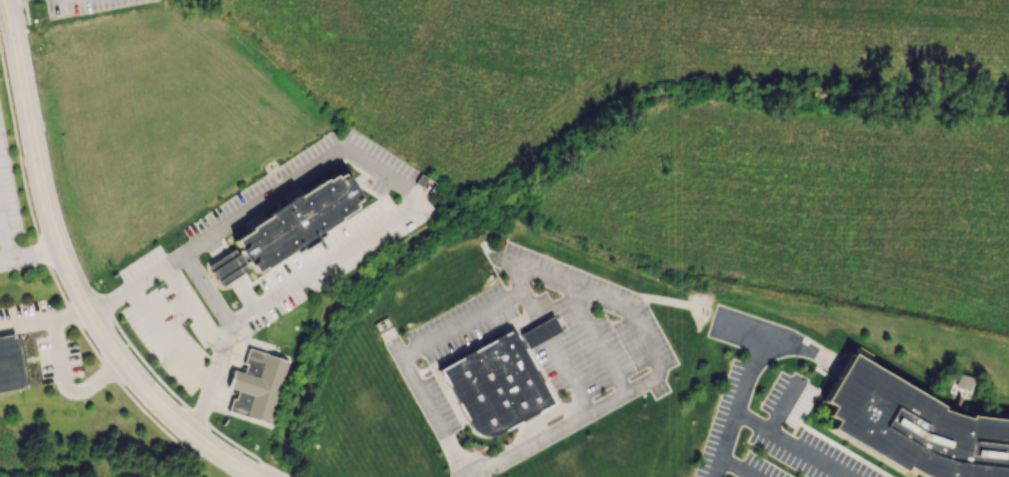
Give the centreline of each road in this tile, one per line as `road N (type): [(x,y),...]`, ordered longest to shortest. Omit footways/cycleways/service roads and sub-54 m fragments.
road 1 (residential): [(7,0),(41,185),(72,280),(105,338),(157,402),(250,476)]

